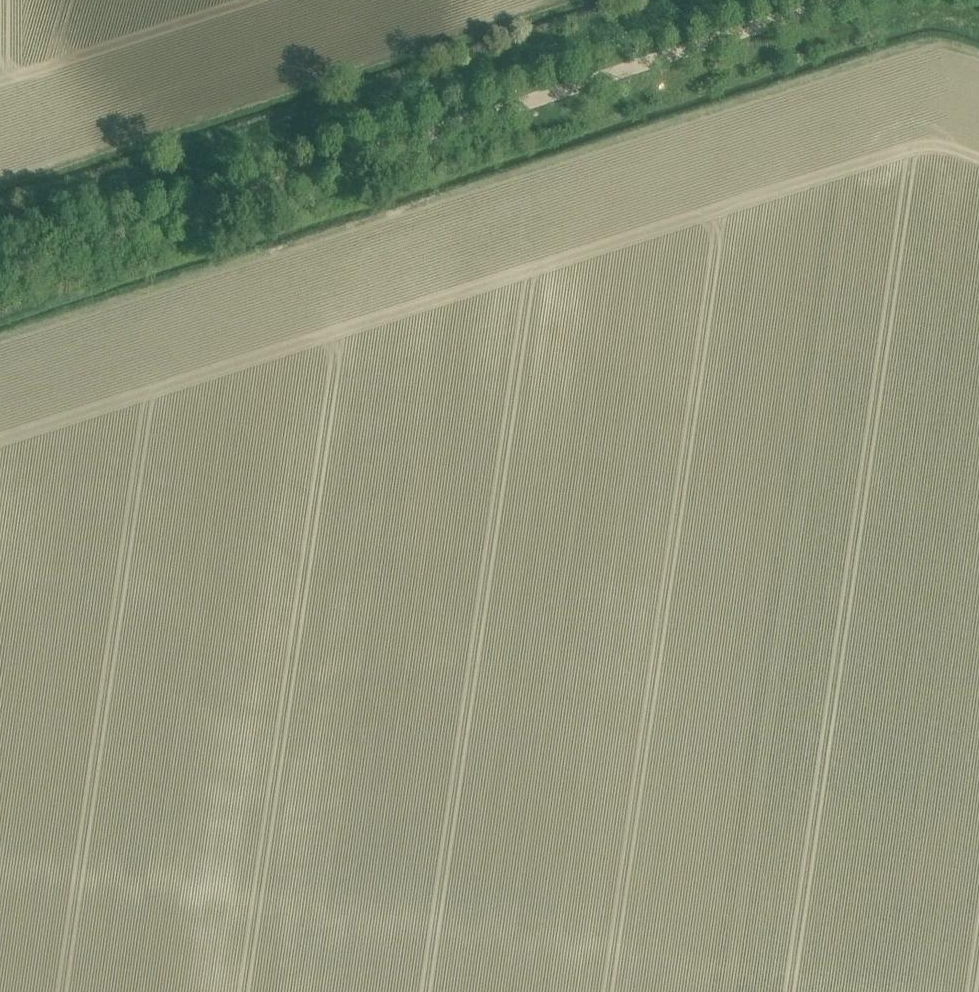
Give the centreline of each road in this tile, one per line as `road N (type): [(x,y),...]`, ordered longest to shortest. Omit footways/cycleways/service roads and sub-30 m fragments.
road 1 (unclassified): [(841,0),(0,272)]

